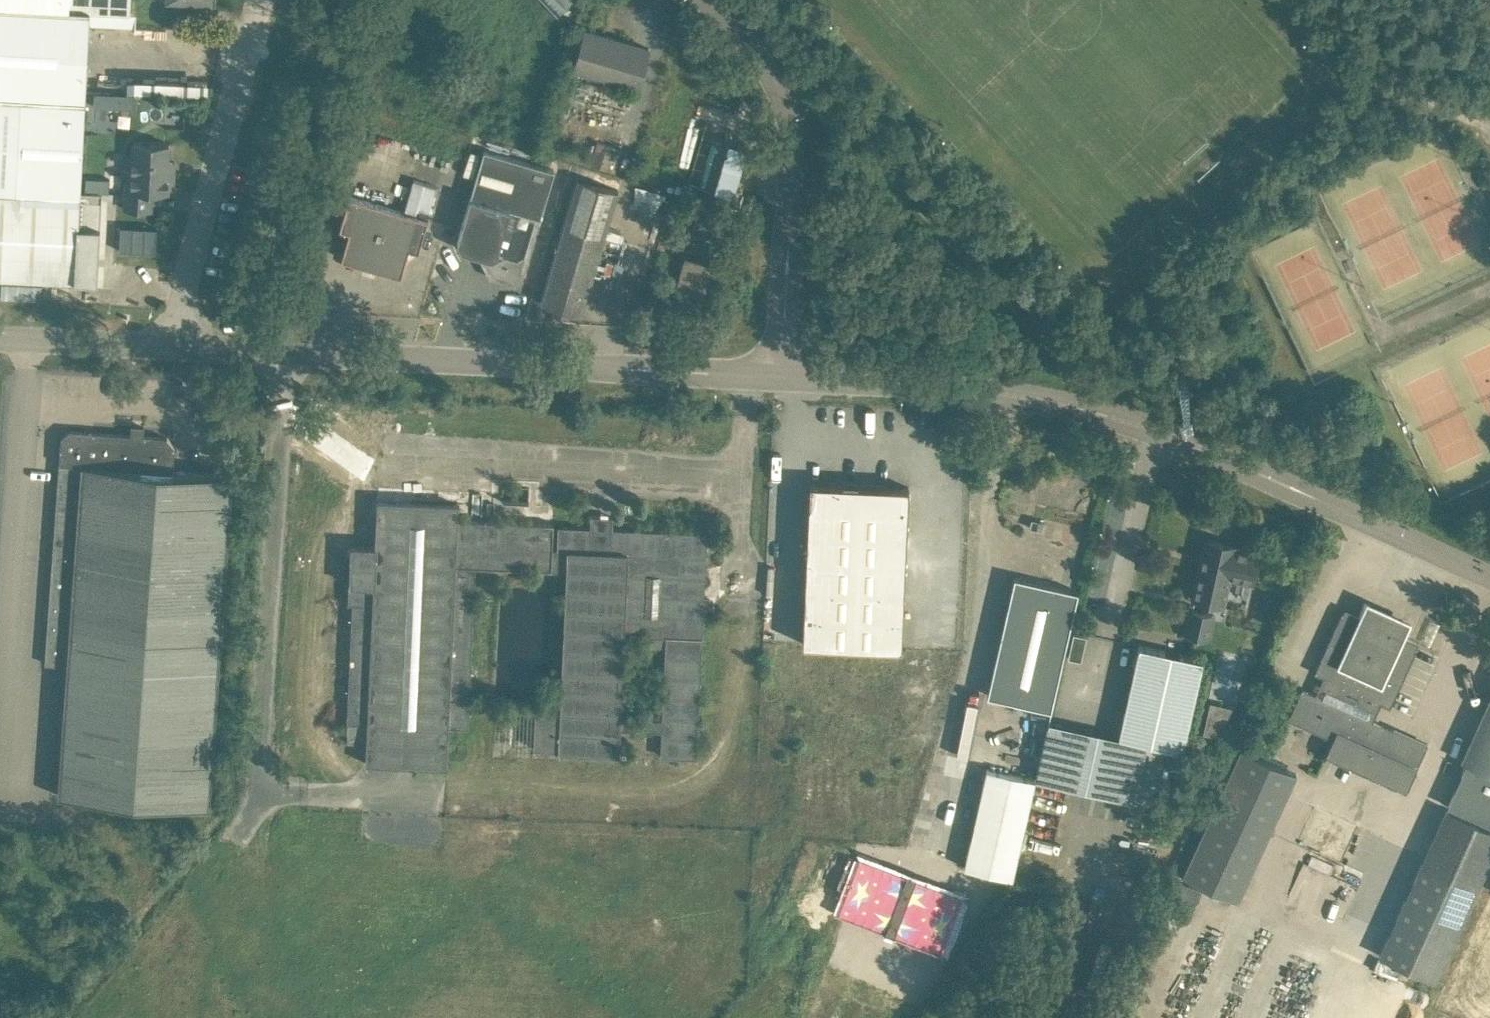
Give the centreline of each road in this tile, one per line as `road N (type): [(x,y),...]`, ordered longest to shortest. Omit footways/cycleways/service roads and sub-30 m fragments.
road 1 (track): [(387,465),(350,517),(337,571),(330,713),(338,749),(358,766),(416,779),(495,771),(663,786),(707,767),(731,700),(739,611),(735,473)]
road 2 (unclassified): [(773,379),(1008,391),(1136,421),(1489,578)]
road 3 (unclassified): [(773,379),(166,345)]
road 4 (unclassified): [(773,379),(787,150),(772,74),(706,0)]
road 5 (residential): [(166,345),(259,0)]
road 6 (unclassified): [(166,345),(0,335)]

